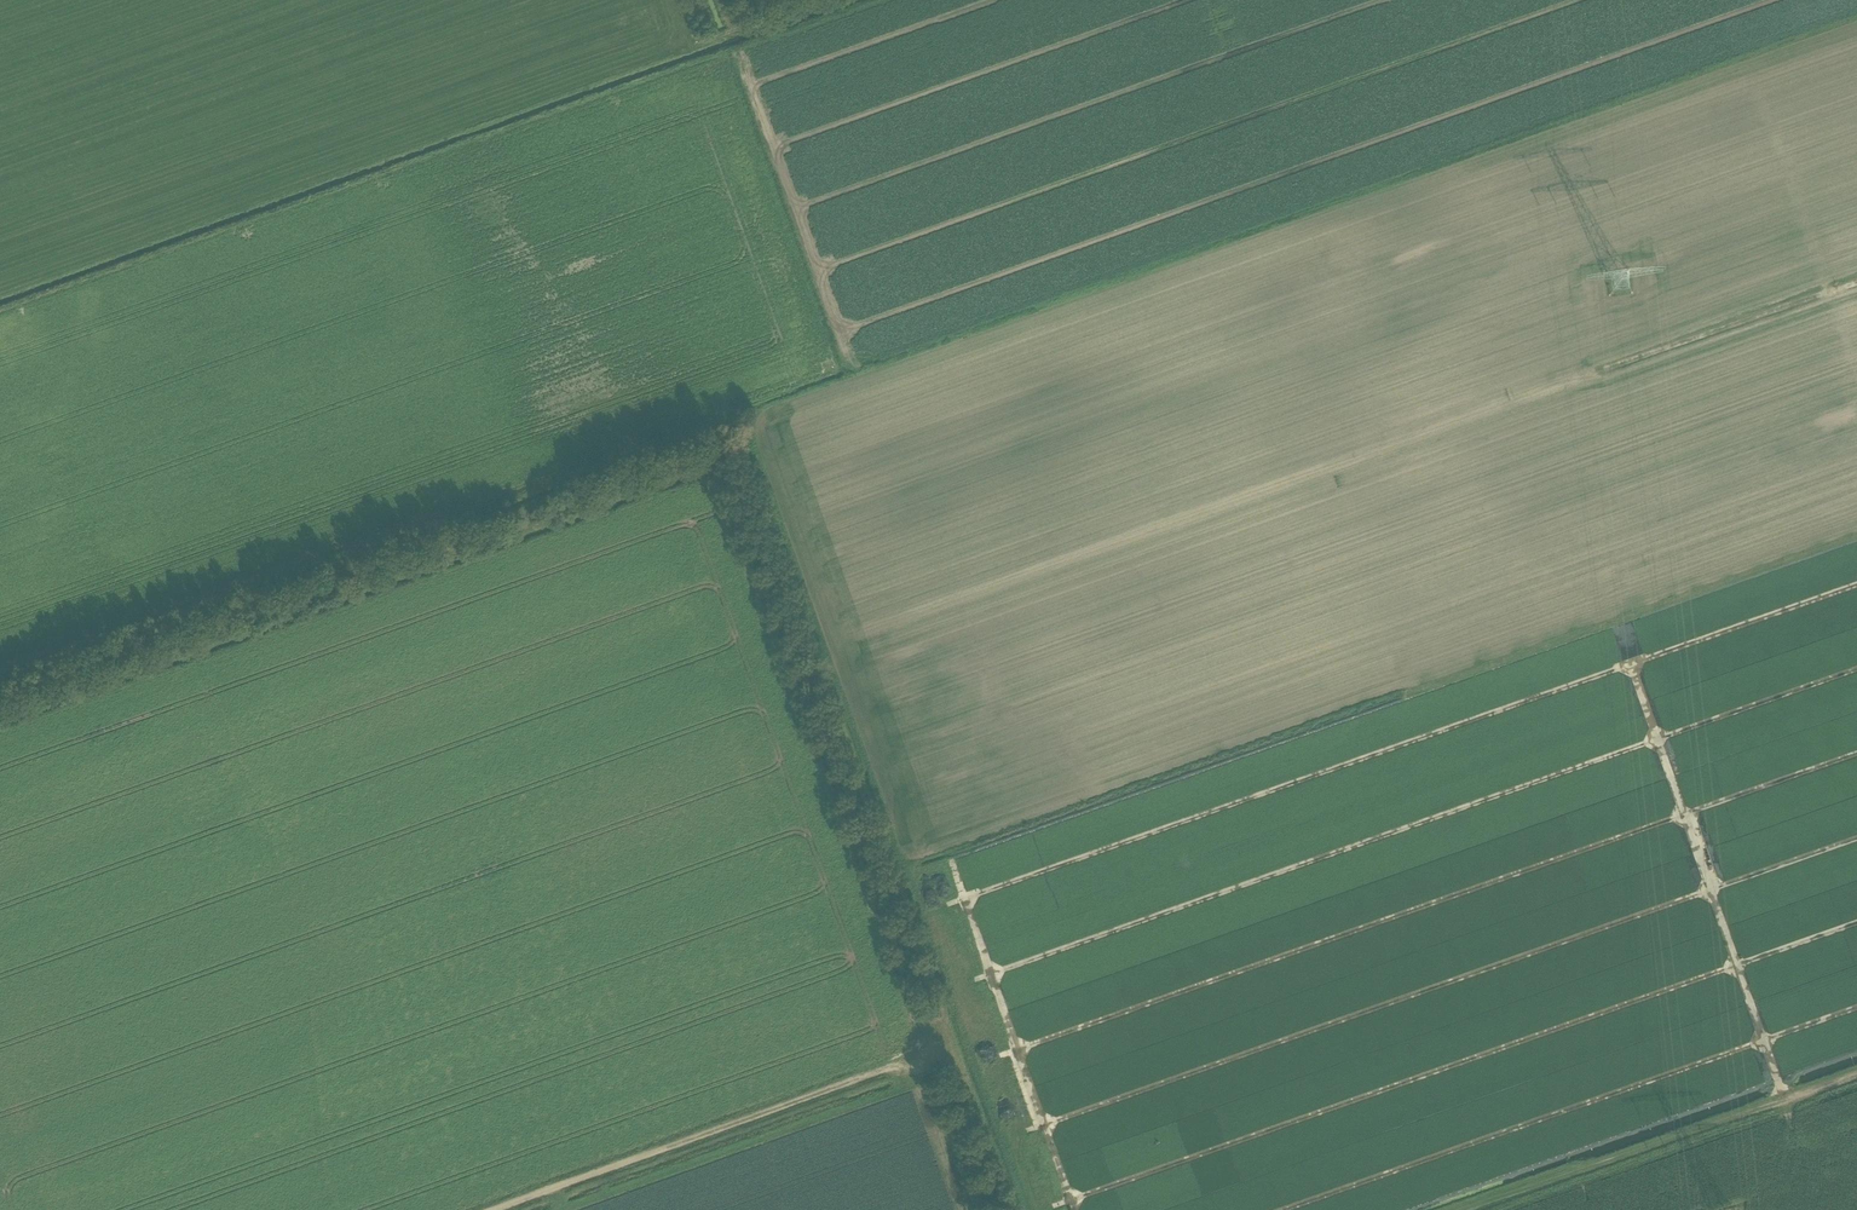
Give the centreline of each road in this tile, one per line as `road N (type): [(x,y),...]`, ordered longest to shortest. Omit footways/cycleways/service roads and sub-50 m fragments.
road 1 (track): [(501,1209),(907,1065)]
road 2 (track): [(1856,1075),(1579,1175)]
road 3 (track): [(1856,286),(1609,372)]

